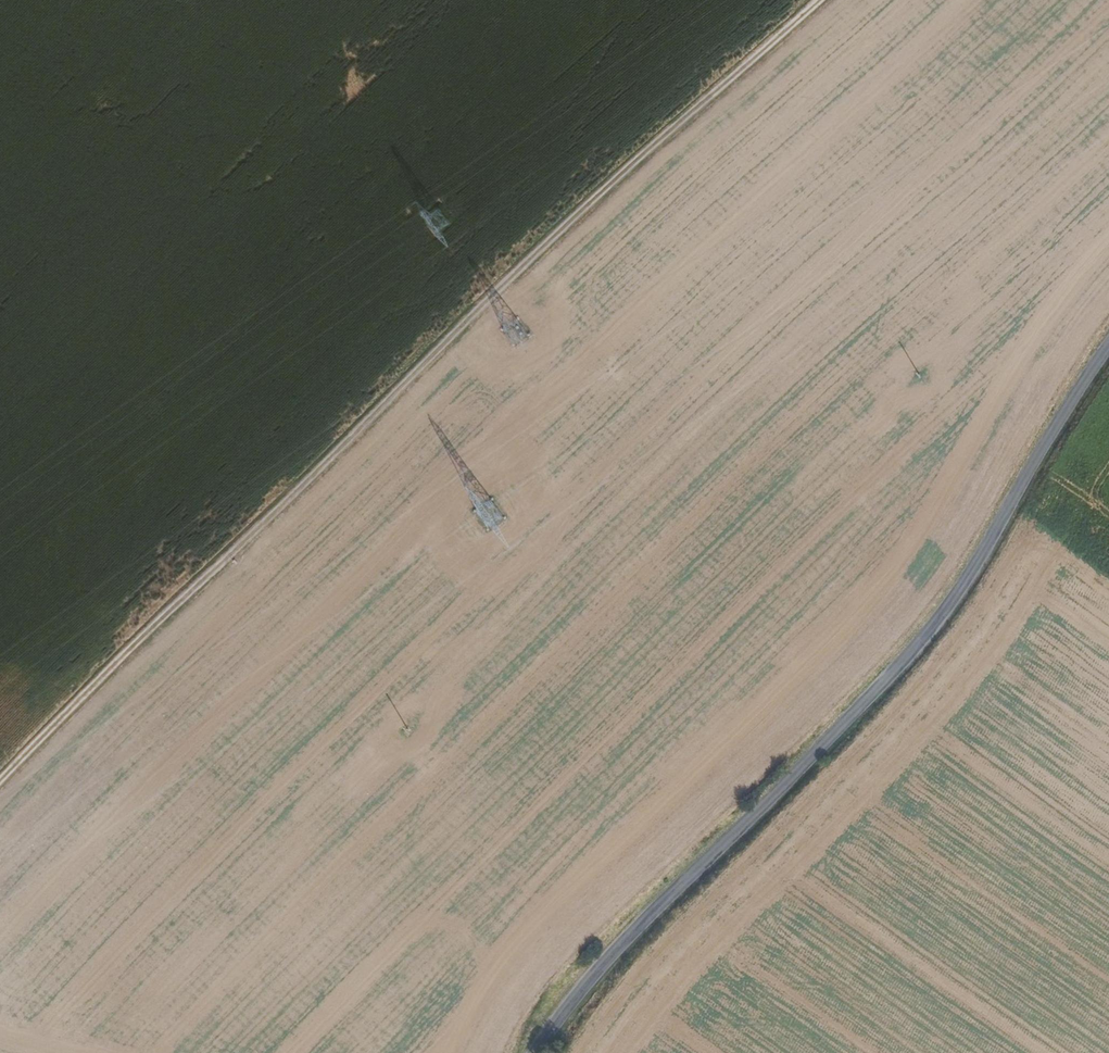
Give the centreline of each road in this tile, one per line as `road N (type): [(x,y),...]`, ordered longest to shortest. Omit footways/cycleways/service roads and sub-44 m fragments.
road 1 (track): [(817,0),(544,246),(130,649),(0,789)]
road 2 (unclassified): [(533,1052),(608,959),(933,624),(1108,342)]

